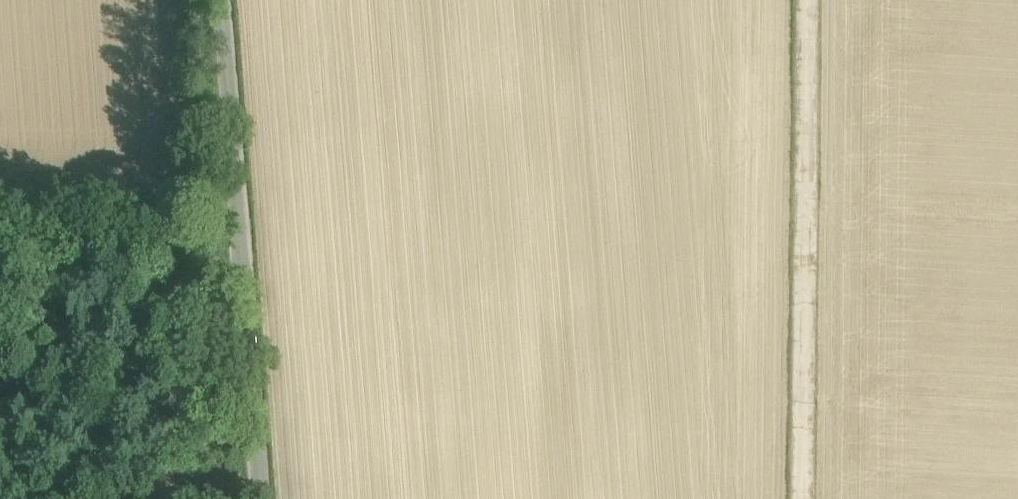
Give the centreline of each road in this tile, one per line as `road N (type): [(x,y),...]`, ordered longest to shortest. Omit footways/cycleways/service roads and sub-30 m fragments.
road 1 (unclassified): [(264,498),(223,0)]

